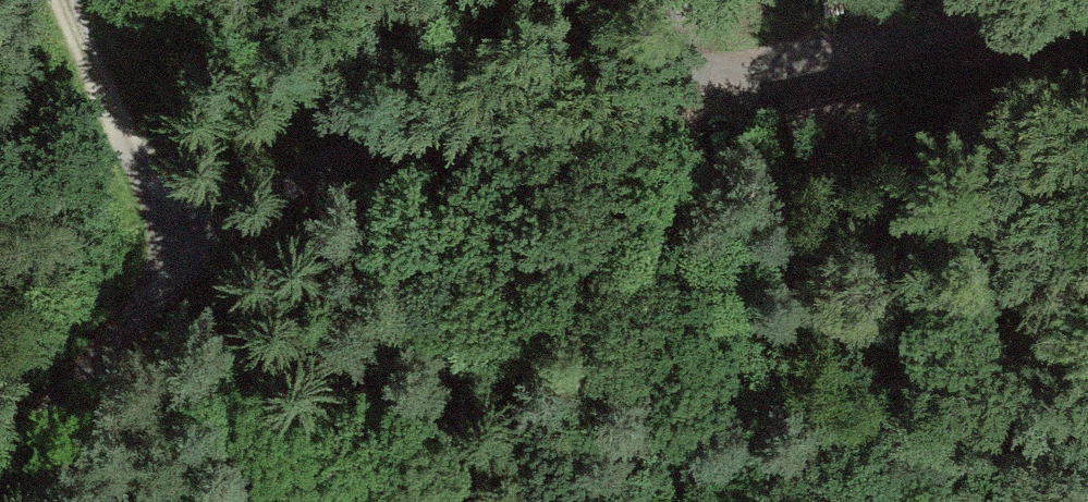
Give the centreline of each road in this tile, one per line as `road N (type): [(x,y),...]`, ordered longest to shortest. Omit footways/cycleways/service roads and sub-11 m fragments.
road 1 (track): [(0,485),(192,247),(749,36),(757,0)]
road 2 (track): [(83,0),(192,247)]
road 3 (track): [(749,36),(904,0)]

